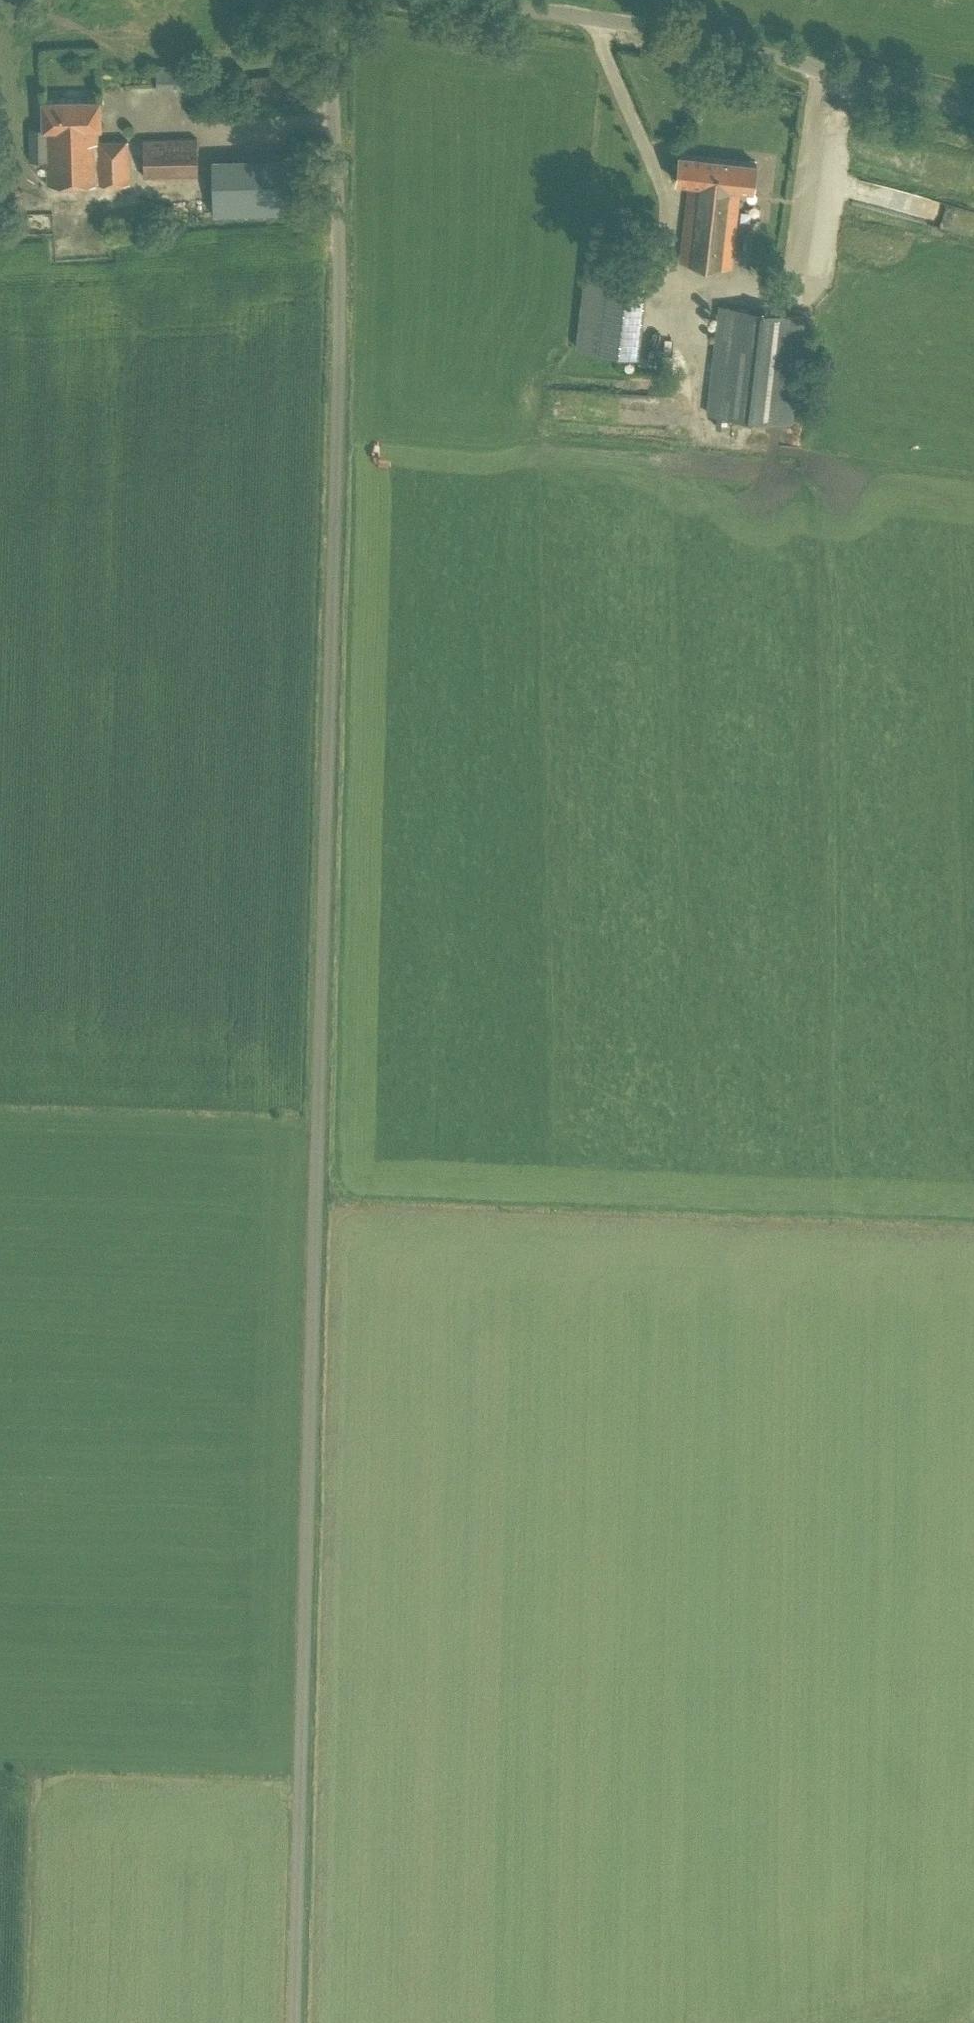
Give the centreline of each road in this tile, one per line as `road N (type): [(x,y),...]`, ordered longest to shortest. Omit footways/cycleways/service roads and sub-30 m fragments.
road 1 (unclassified): [(294,2022),(341,299),(332,0)]
road 2 (unclassified): [(973,113),(727,44),(460,0)]

